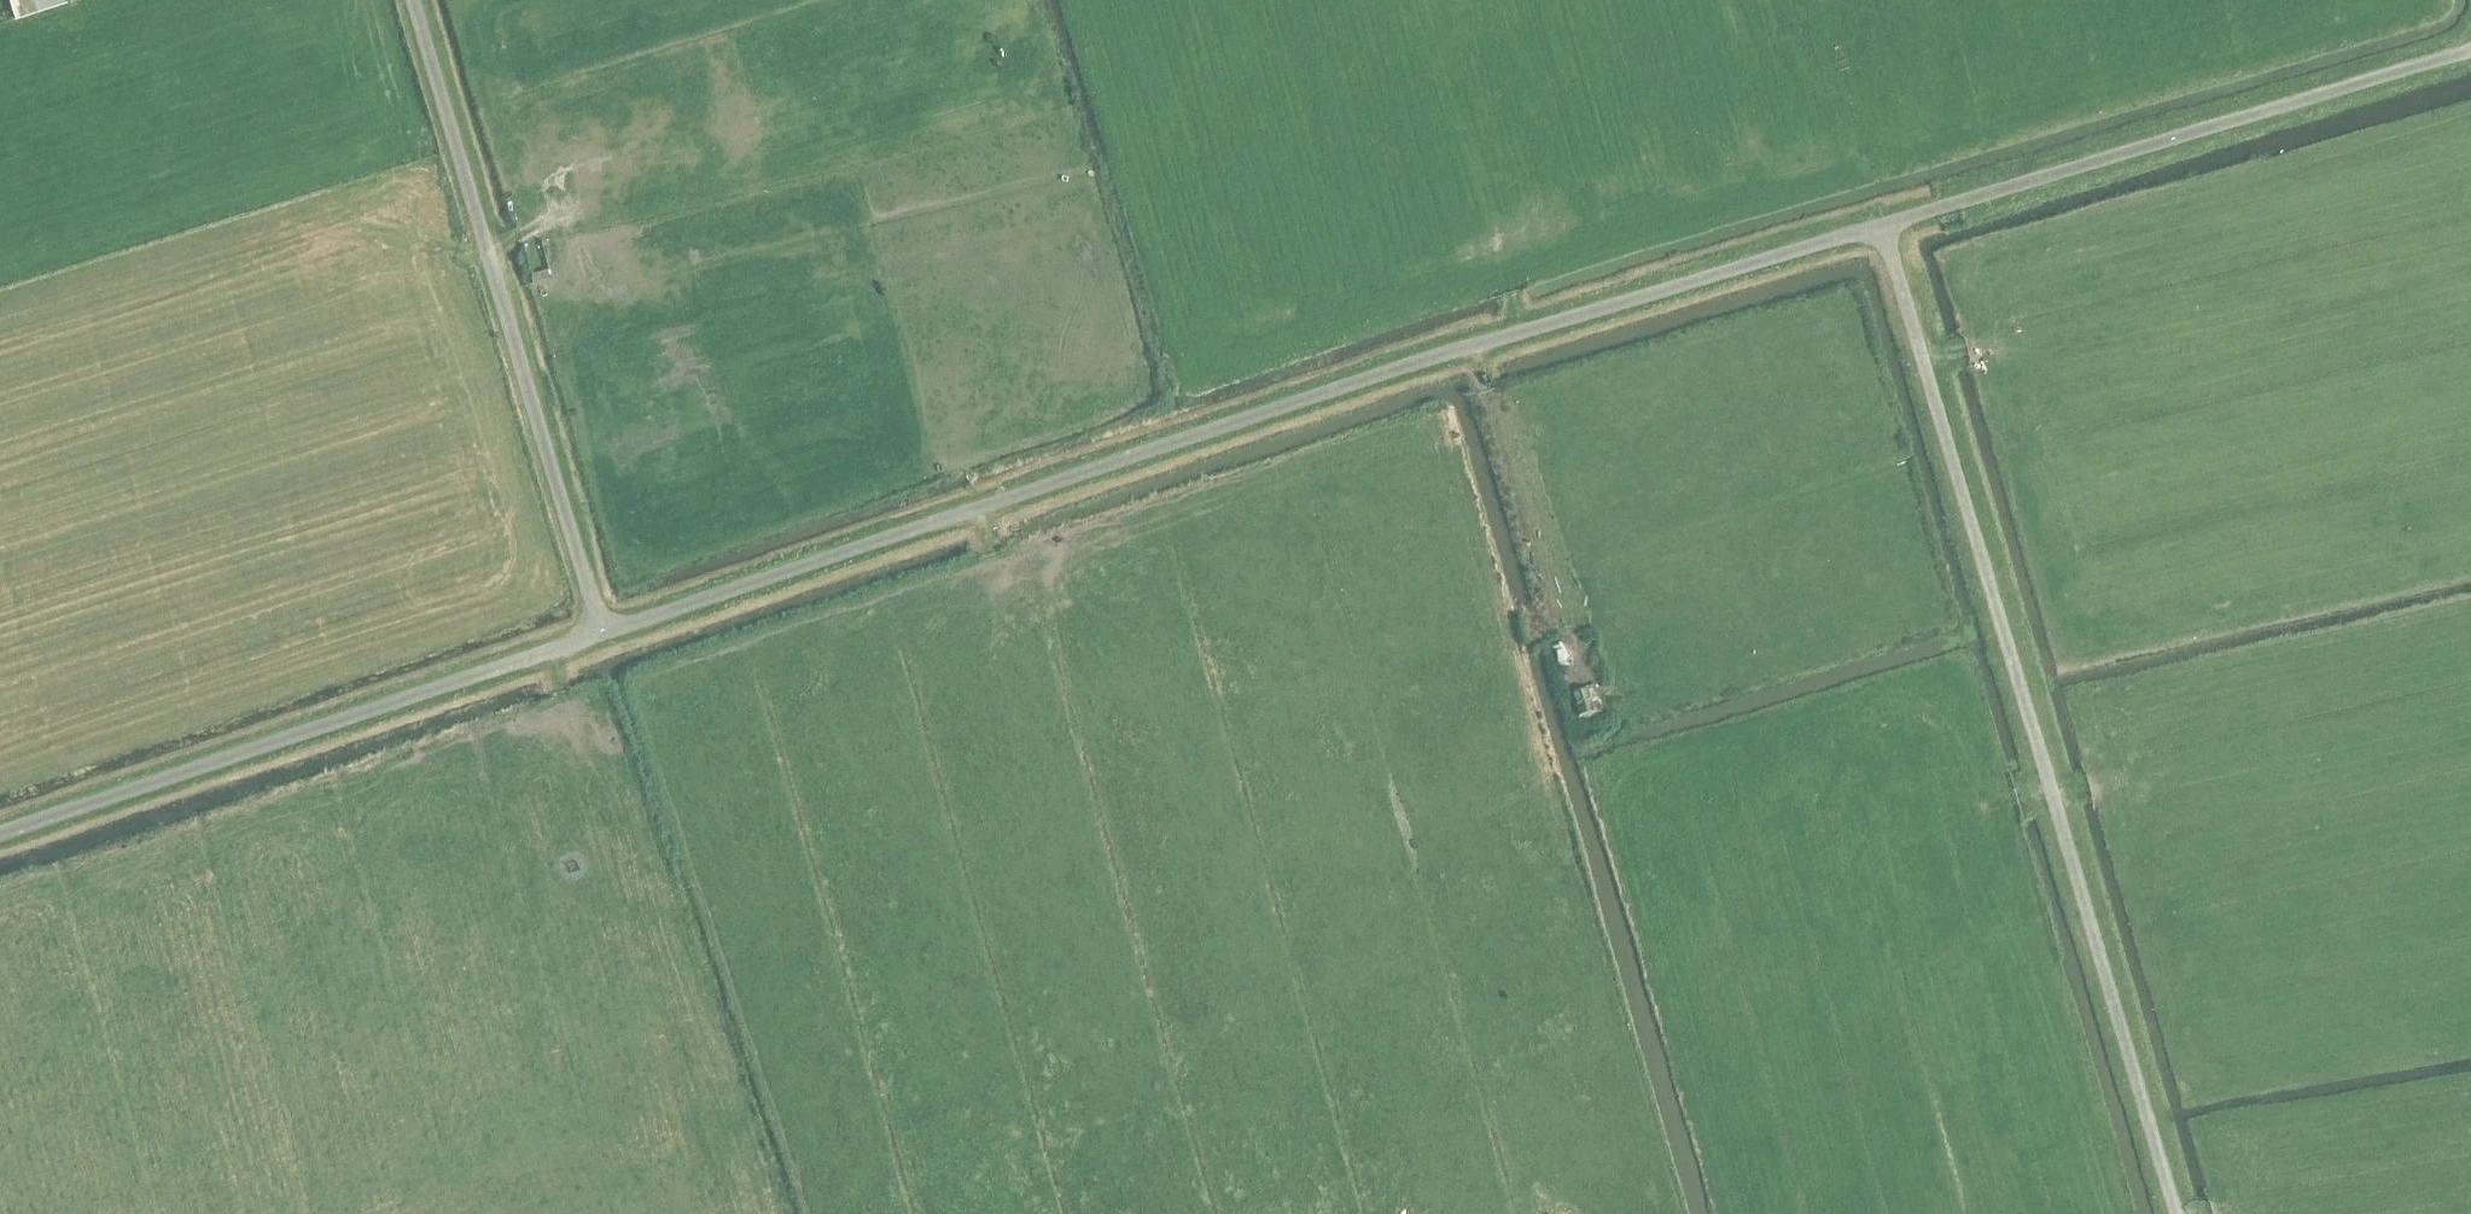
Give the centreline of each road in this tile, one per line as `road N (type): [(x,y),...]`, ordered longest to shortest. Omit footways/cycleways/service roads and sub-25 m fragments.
road 1 (unclassified): [(594,633),(1731,264),(1875,231)]
road 2 (unclassified): [(2176,1213),(1890,248),(1875,231)]
road 3 (unclassified): [(594,633),(393,0)]
road 4 (unclassified): [(0,833),(594,633)]
road 5 (unclassified): [(1875,231),(2470,48)]

